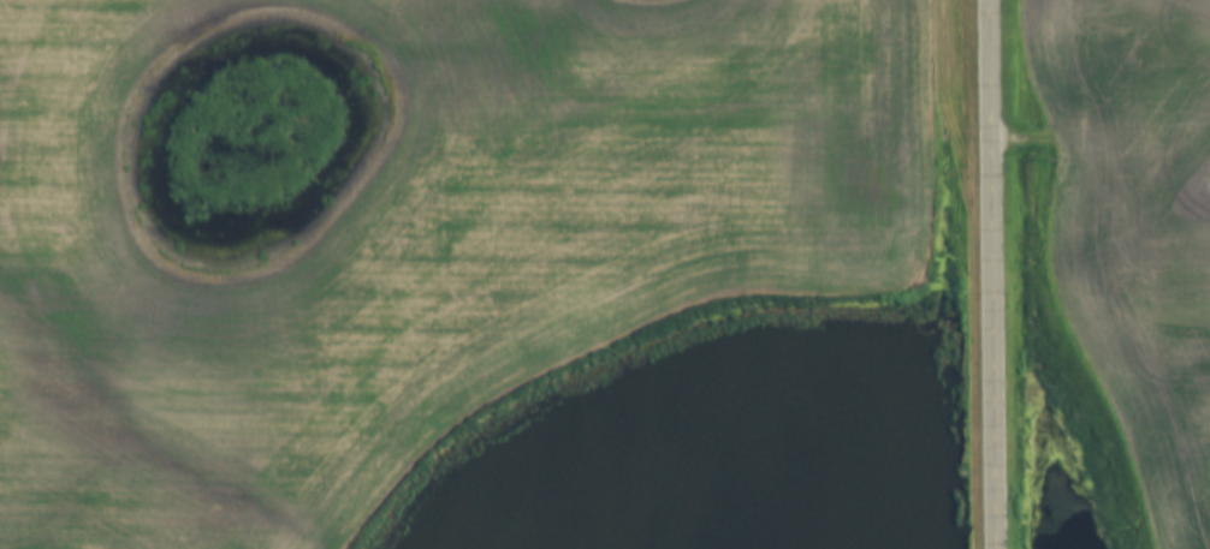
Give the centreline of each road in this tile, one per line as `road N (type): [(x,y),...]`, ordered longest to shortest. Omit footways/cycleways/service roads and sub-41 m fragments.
road 1 (tertiary): [(1004,548),(992,0)]

